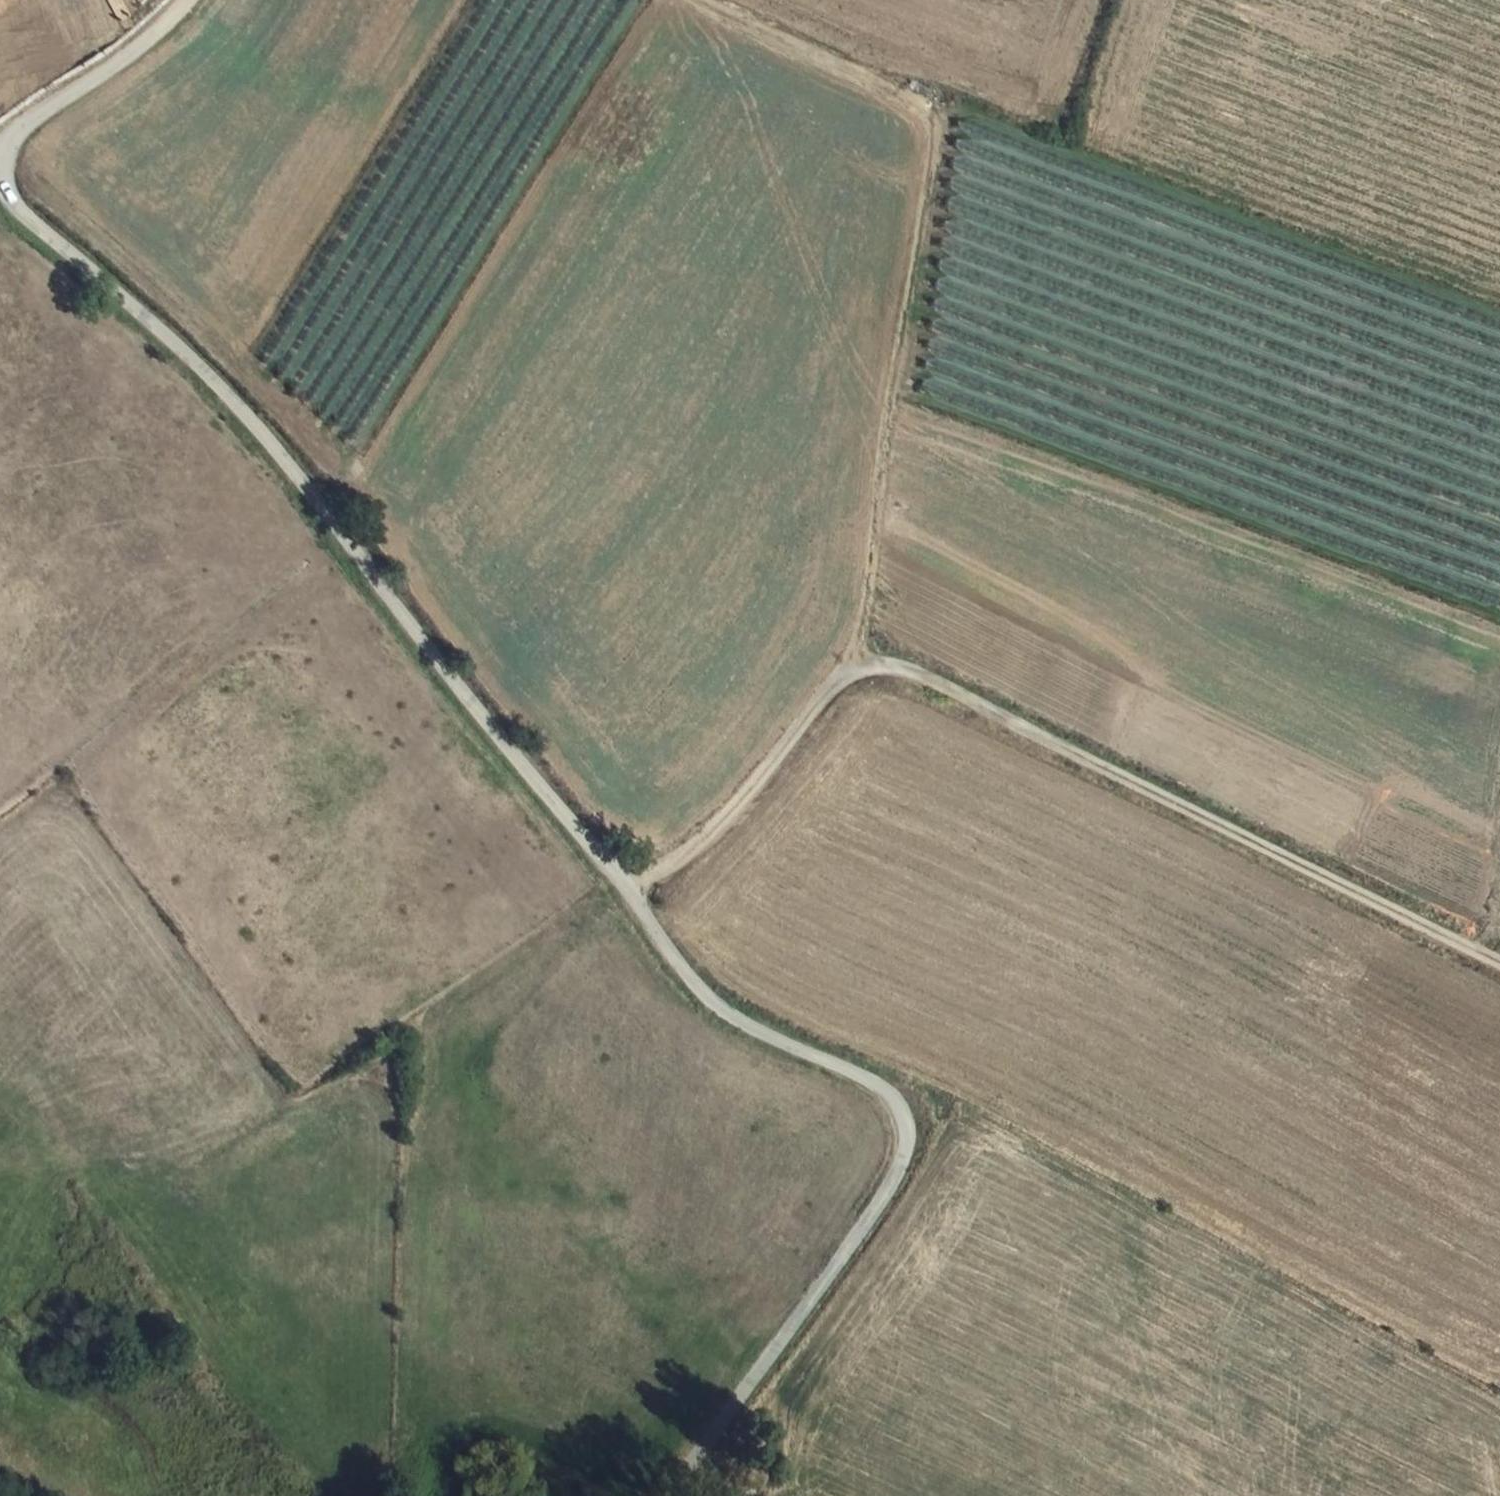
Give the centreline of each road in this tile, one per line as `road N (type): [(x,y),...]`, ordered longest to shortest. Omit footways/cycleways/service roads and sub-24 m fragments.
road 1 (unclassified): [(0,164),(12,207),(273,442),(458,688),(632,891),(680,968),(725,1013),(894,1099),(903,1141),(880,1215),(671,1495)]
road 2 (track): [(686,0),(924,112),(866,626),(846,675),(753,791),(632,891)]
road 3 (track): [(1499,960),(925,678),(881,670),(846,675)]
road 4 (unclassified): [(189,0),(154,49),(0,155)]

